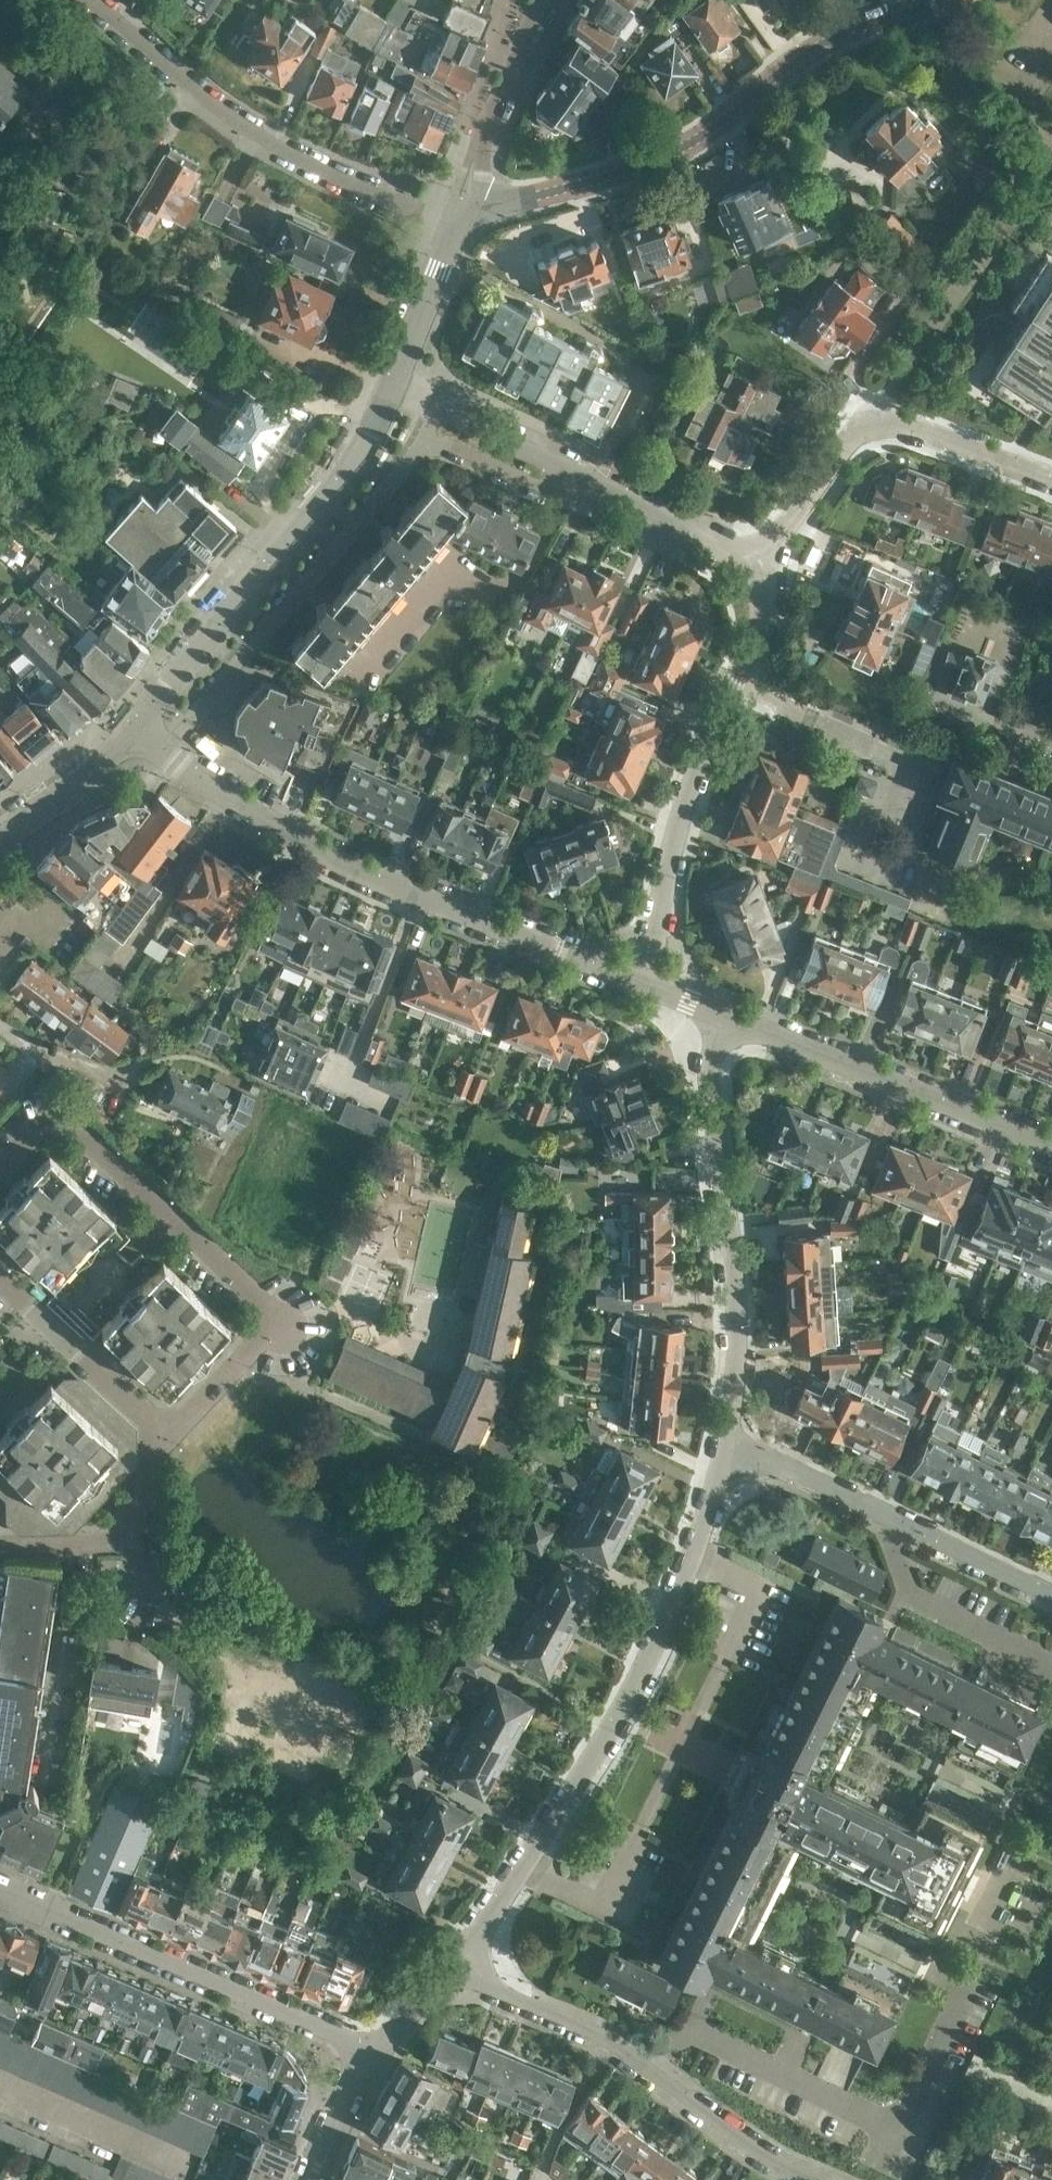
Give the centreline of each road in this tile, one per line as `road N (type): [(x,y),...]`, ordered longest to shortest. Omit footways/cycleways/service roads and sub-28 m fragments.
road 1 (residential): [(0,1173),(55,1115),(270,1308),(270,1328),(168,1436)]
road 2 (residential): [(642,981),(308,845),(168,747)]
road 3 (tertiary): [(477,194),(527,194),(646,166),(718,122),(797,59),(922,0)]
road 4 (residential): [(733,1456),(620,1711),(523,1869)]
road 5 (residential): [(642,981),(666,852),(767,595),(762,545)]
road 6 (residential): [(725,1014),(710,1086),(735,1293),(733,1456)]
road 7 (residential): [(95,0),(236,122),(332,180),(455,229)]
road 8 (tertiary): [(144,721),(368,443),(396,382)]
road 9 (residential): [(459,1954),(655,2069),(805,2179)]
road 10 (residential): [(168,747),(433,430)]
road 11 (residential): [(369,2053),(0,1890)]
road 12 (residential): [(1051,482),(872,415),(782,532),(762,545)]
road 13 (residential): [(1051,1142),(725,1014)]
road 14 (residential): [(1051,1598),(770,1463),(733,1456)]
road 15 (residential): [(261,1090),(161,1046),(116,1081),(0,1026)]
road 16 (residential): [(168,1436),(156,1490),(130,1529),(91,1547),(0,1548)]
road 17 (residential): [(168,1436),(0,1280)]
road 18 (residential): [(477,194),(480,154),(544,0)]
road 19 (residential): [(433,430),(580,500),(593,476)]
road 20 (residential): [(593,476),(722,542),(762,545)]
road 21 (tertiary): [(0,833),(80,780),(144,721)]
road 22 (tertiary): [(396,382),(455,229)]
road 23 (residential): [(451,408),(593,476)]
road 24 (residential): [(311,2179),(369,2053)]
road 25 (residential): [(369,2053),(459,1954)]

